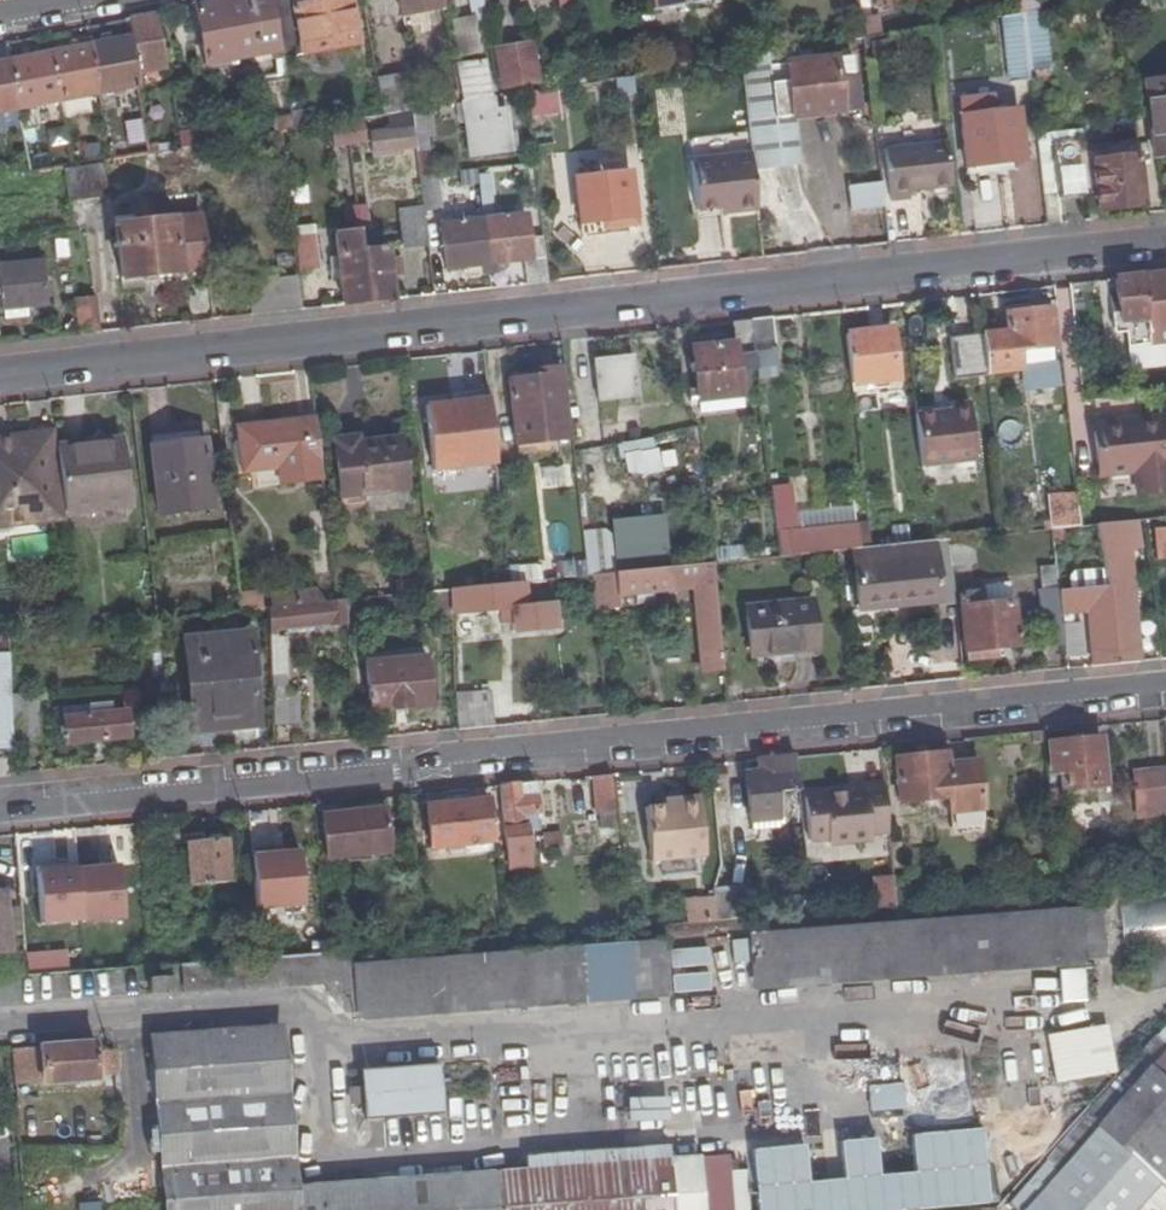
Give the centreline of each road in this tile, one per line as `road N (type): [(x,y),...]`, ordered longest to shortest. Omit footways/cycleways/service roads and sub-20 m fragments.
road 1 (residential): [(0,812),(344,781),(511,751),(1165,686)]
road 2 (residential): [(0,376),(1165,247)]

